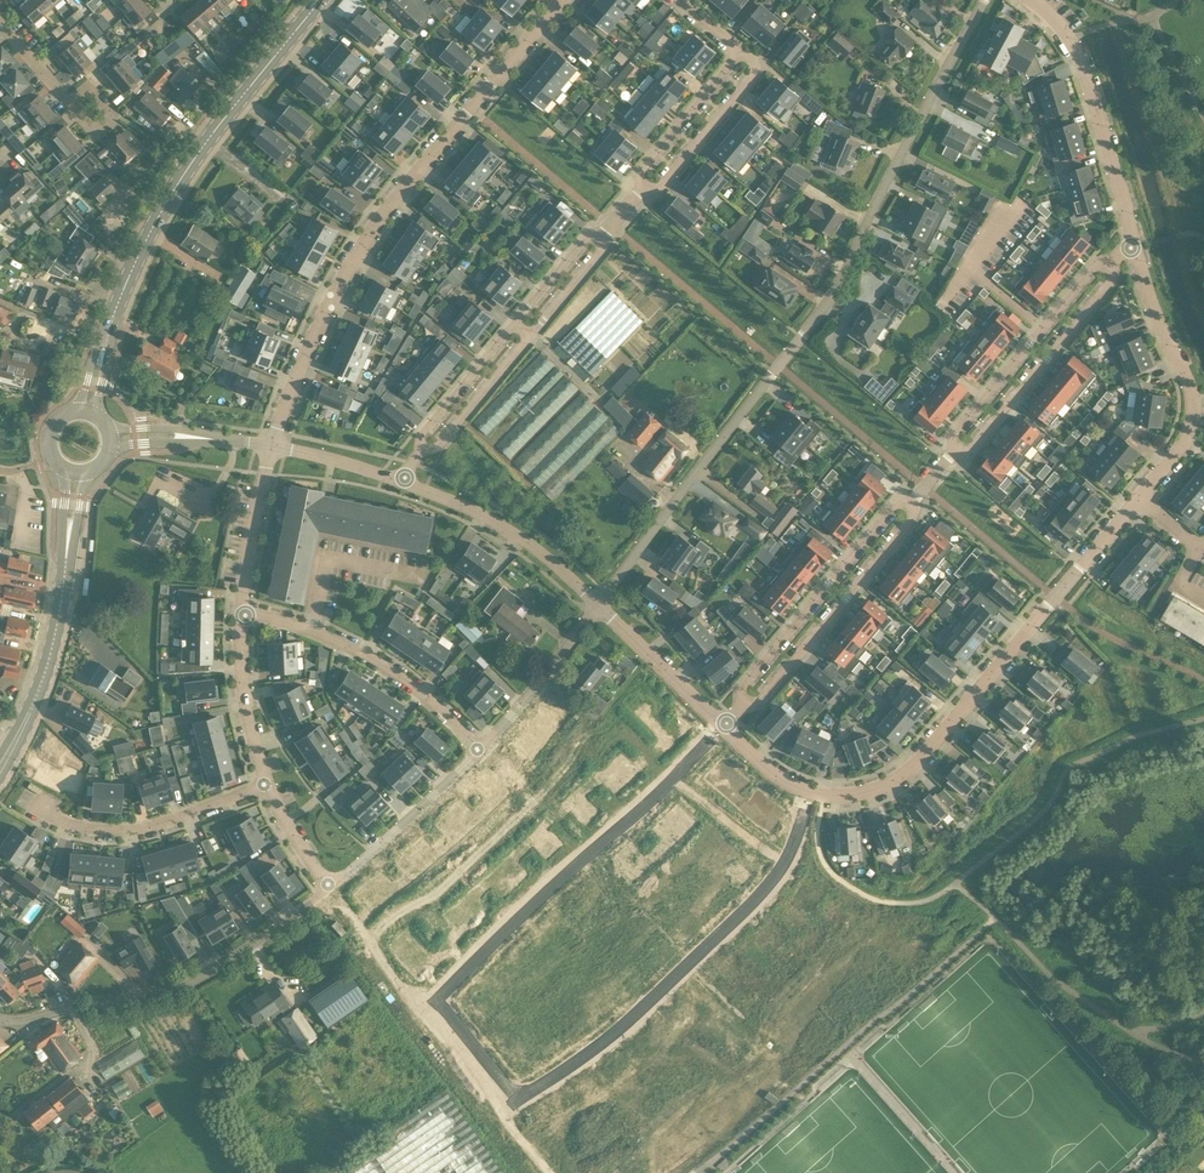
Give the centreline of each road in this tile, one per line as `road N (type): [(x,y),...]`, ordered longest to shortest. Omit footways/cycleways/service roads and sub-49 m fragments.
road 1 (residential): [(723,726),(447,990),(447,1012),(510,1090),(529,1092),(602,1042),(749,906),(786,857),(811,791)]
road 2 (residential): [(598,604),(833,295),(984,0)]
road 3 (residential): [(566,0),(372,235),(305,357),(272,446)]
road 4 (residential): [(1136,500),(919,765),(851,795),(811,791)]
road 5 (secondary): [(105,342),(179,181),(319,0)]
road 6 (residential): [(0,1021),(191,982),(331,889)]
road 7 (residential): [(607,234),(587,239),(422,436),(422,452)]
road 8 (residential): [(422,452),(442,446),(605,249),(607,234)]
road 9 (residential): [(1132,243),(1191,385),(1192,411),(1185,438),(1136,500)]
road 10 (residential): [(242,612),(359,652),(426,697),(479,750)]
road 11 (residential): [(740,705),(758,702),(912,519),(914,498)]
road 12 (residential): [(740,705),(741,689),(897,504),(914,498)]
road 13 (residential): [(1030,0),(1063,32),(1078,61),(1132,243)]
road 14 (residential): [(1116,258),(1114,276),(976,444),(952,453)]
road 15 (residential): [(952,453),(957,430),(1098,266),(1116,258)]
road 16 (residential): [(266,788),(156,829),(118,834),(84,832),(29,805)]
road 17 (residential): [(598,604),(461,505),(403,483)]
road 18 (secondary): [(0,767),(43,680),(66,558)]
road 19 (residential): [(331,889),(479,750)]
road 20 (residential): [(644,191),(662,189),(762,68),(742,51)]
road 21 (residential): [(479,750),(598,604)]
road 22 (residential): [(242,612),(242,690),(266,788)]
road 23 (residential): [(742,51),(641,174),(644,191)]
road 24 (residential): [(723,726),(598,604)]
road 25 (residential): [(272,446),(252,518),(242,612)]
road 26 (residential): [(403,483),(272,446)]
road 27 (residential): [(266,788),(331,889)]

